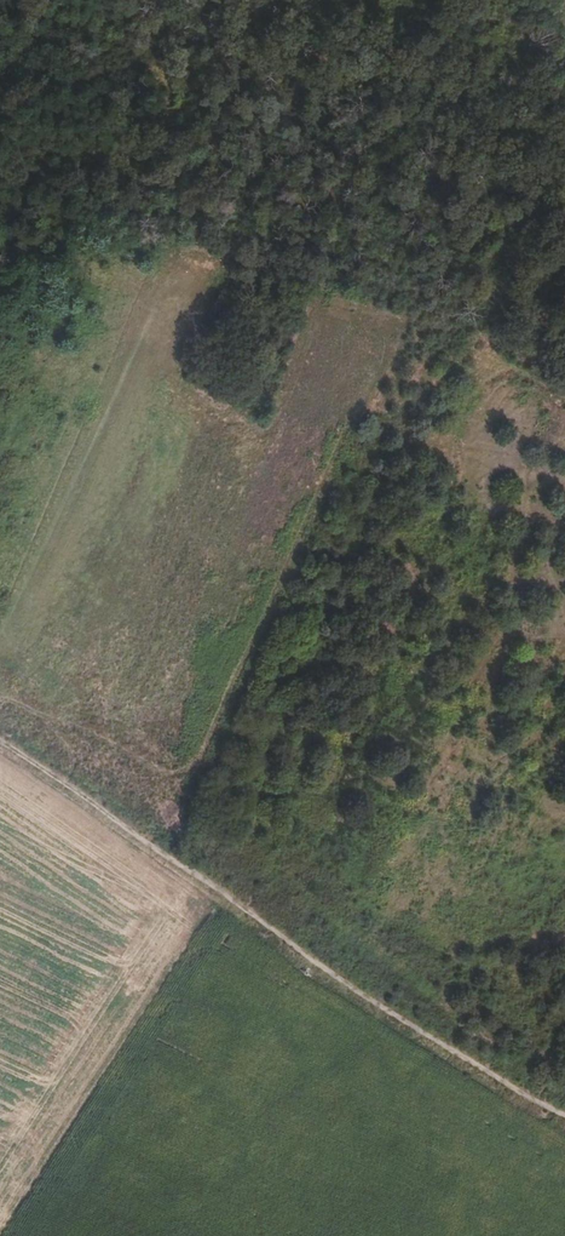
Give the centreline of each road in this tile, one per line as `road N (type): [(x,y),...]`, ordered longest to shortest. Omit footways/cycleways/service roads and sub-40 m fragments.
road 1 (track): [(0,740),(382,1007),(564,1117)]

